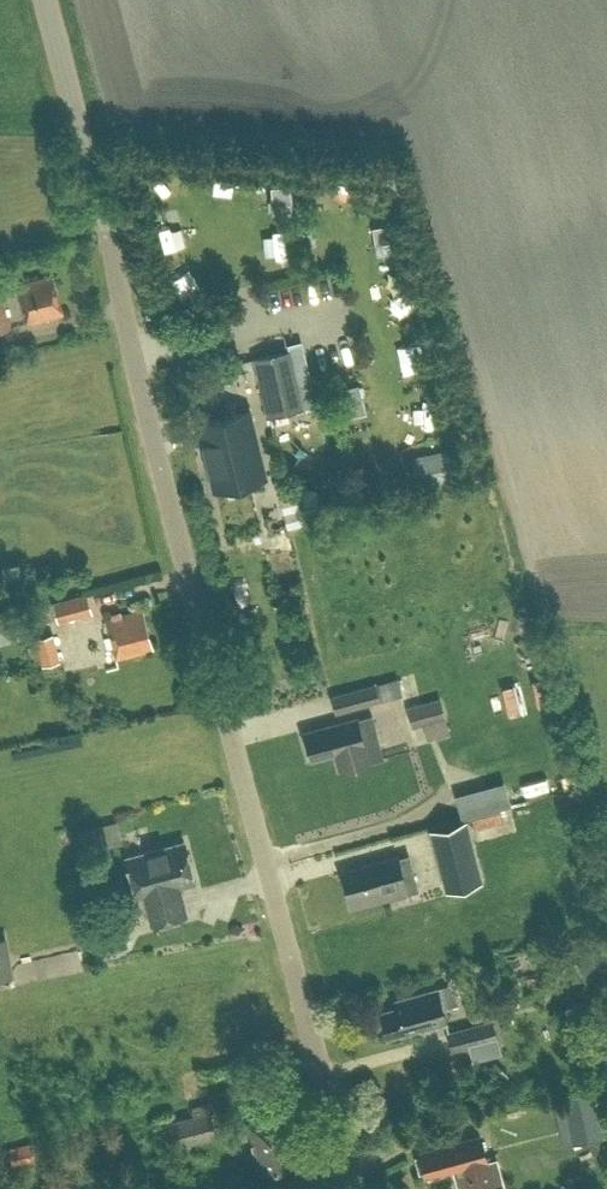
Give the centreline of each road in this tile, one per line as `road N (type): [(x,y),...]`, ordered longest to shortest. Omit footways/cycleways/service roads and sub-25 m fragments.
road 1 (unclassified): [(353,1188),(141,390),(48,0)]

